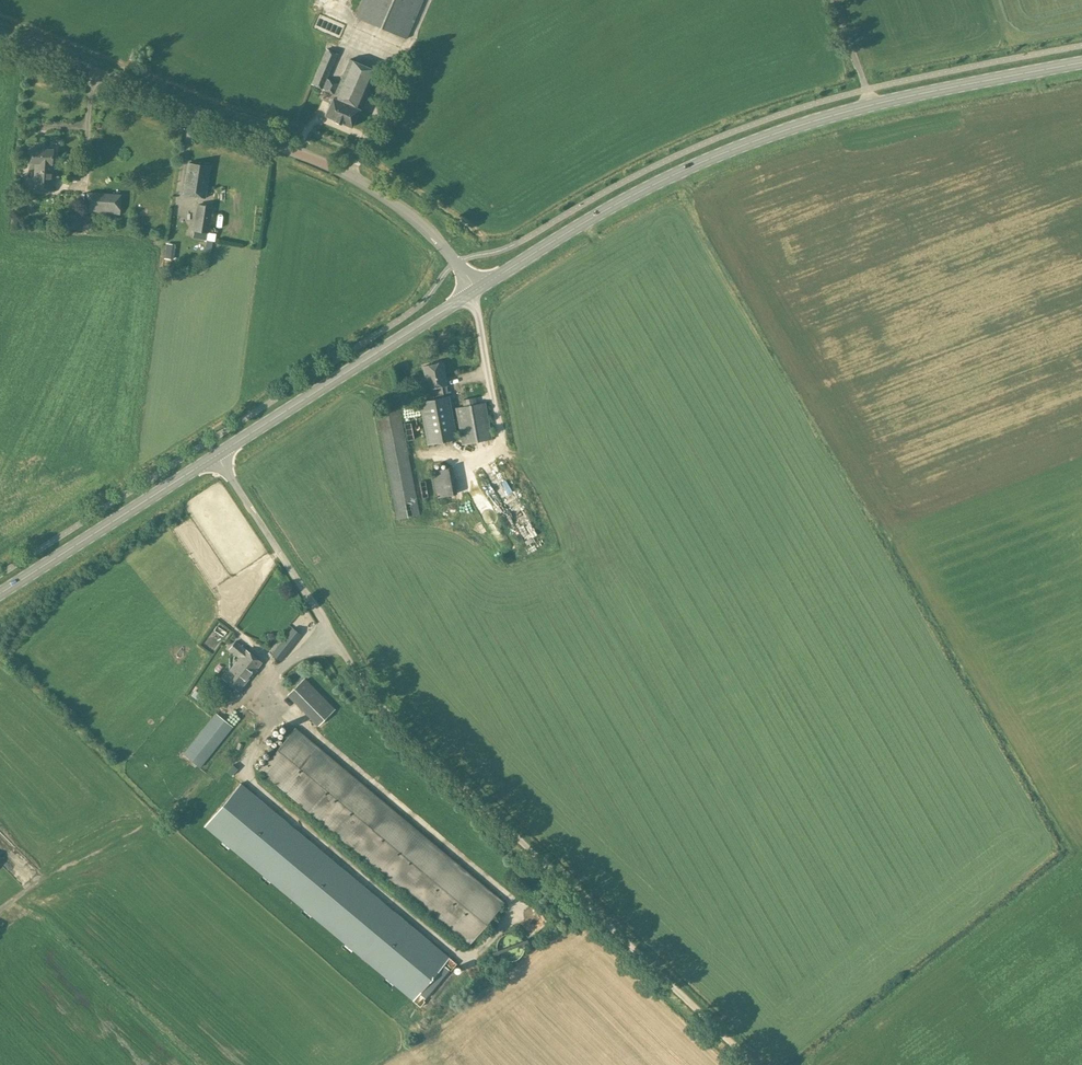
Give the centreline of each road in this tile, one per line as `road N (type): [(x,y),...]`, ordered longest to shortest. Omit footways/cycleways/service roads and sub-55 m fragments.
road 1 (unclassified): [(762,1064),(381,696),(217,455)]
road 2 (secondary): [(475,290),(695,164),(798,125),(1081,63)]
road 3 (unclassified): [(475,290),(393,200),(313,160),(0,35)]
road 4 (secondary): [(217,455),(475,290)]
road 5 (secondary): [(0,593),(217,455)]
road 6 (track): [(433,0),(358,183)]

